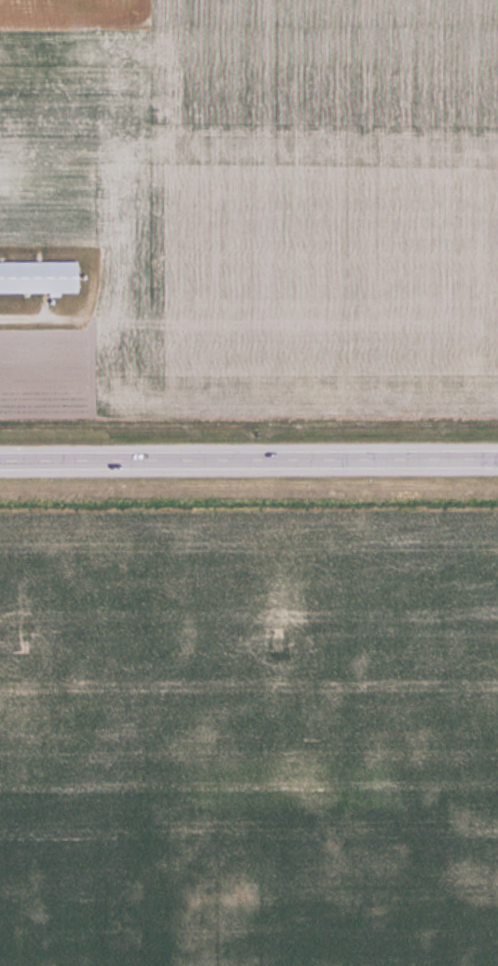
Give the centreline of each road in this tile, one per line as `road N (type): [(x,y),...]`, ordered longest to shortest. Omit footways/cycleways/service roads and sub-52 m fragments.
road 1 (primary): [(0,462),(497,459)]

